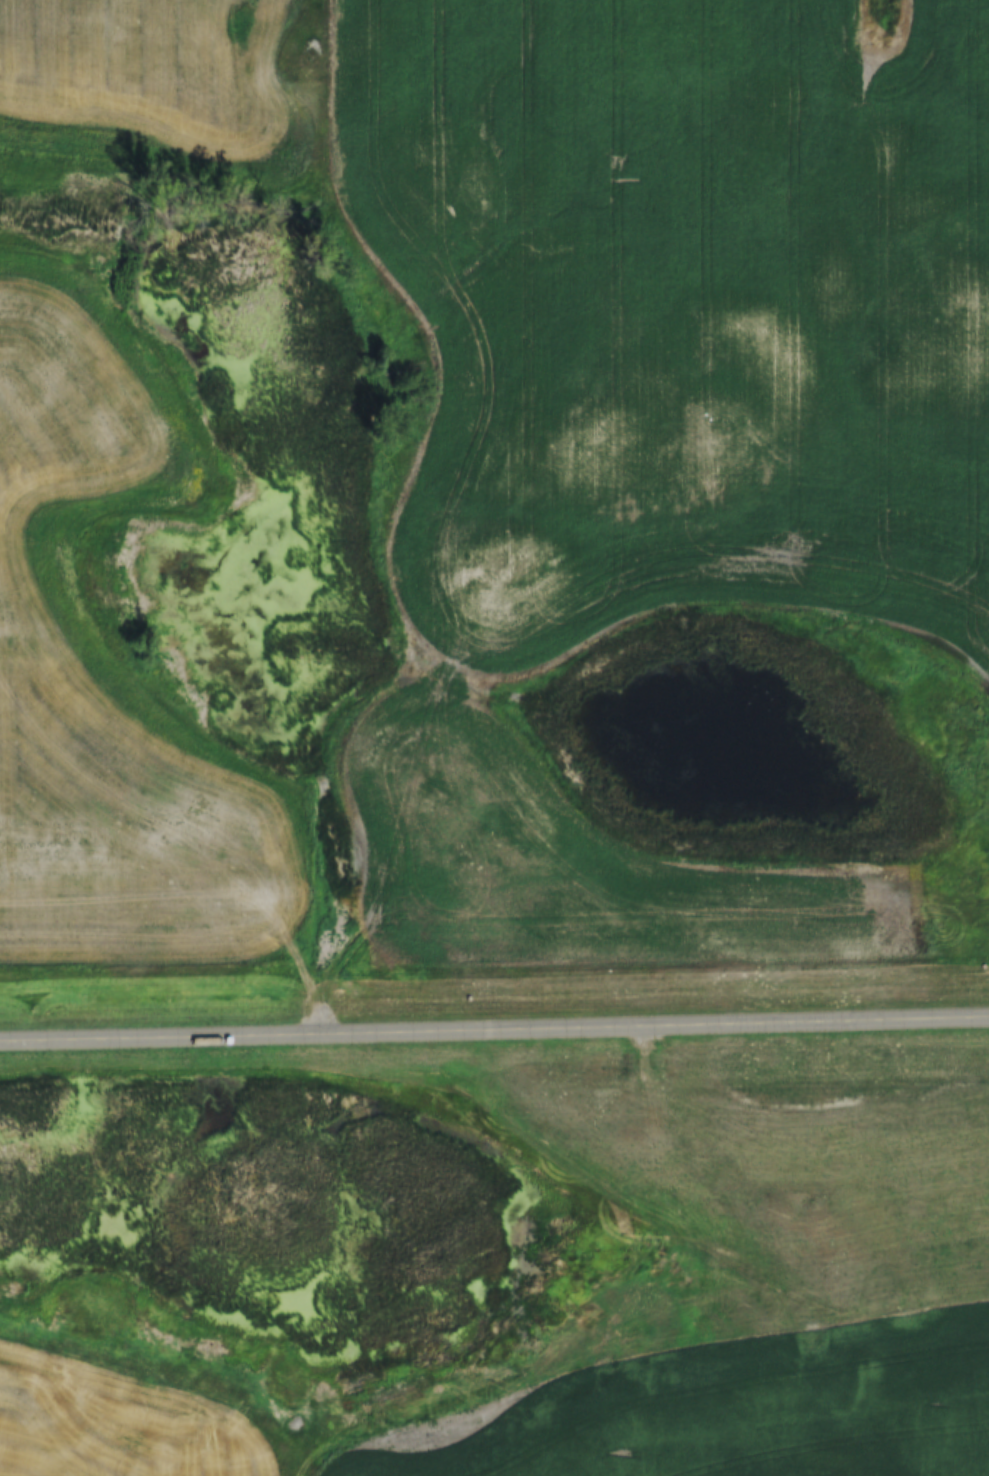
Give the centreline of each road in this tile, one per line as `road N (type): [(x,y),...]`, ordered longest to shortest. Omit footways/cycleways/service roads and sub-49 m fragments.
road 1 (tertiary): [(988,1017),(0,1042)]

